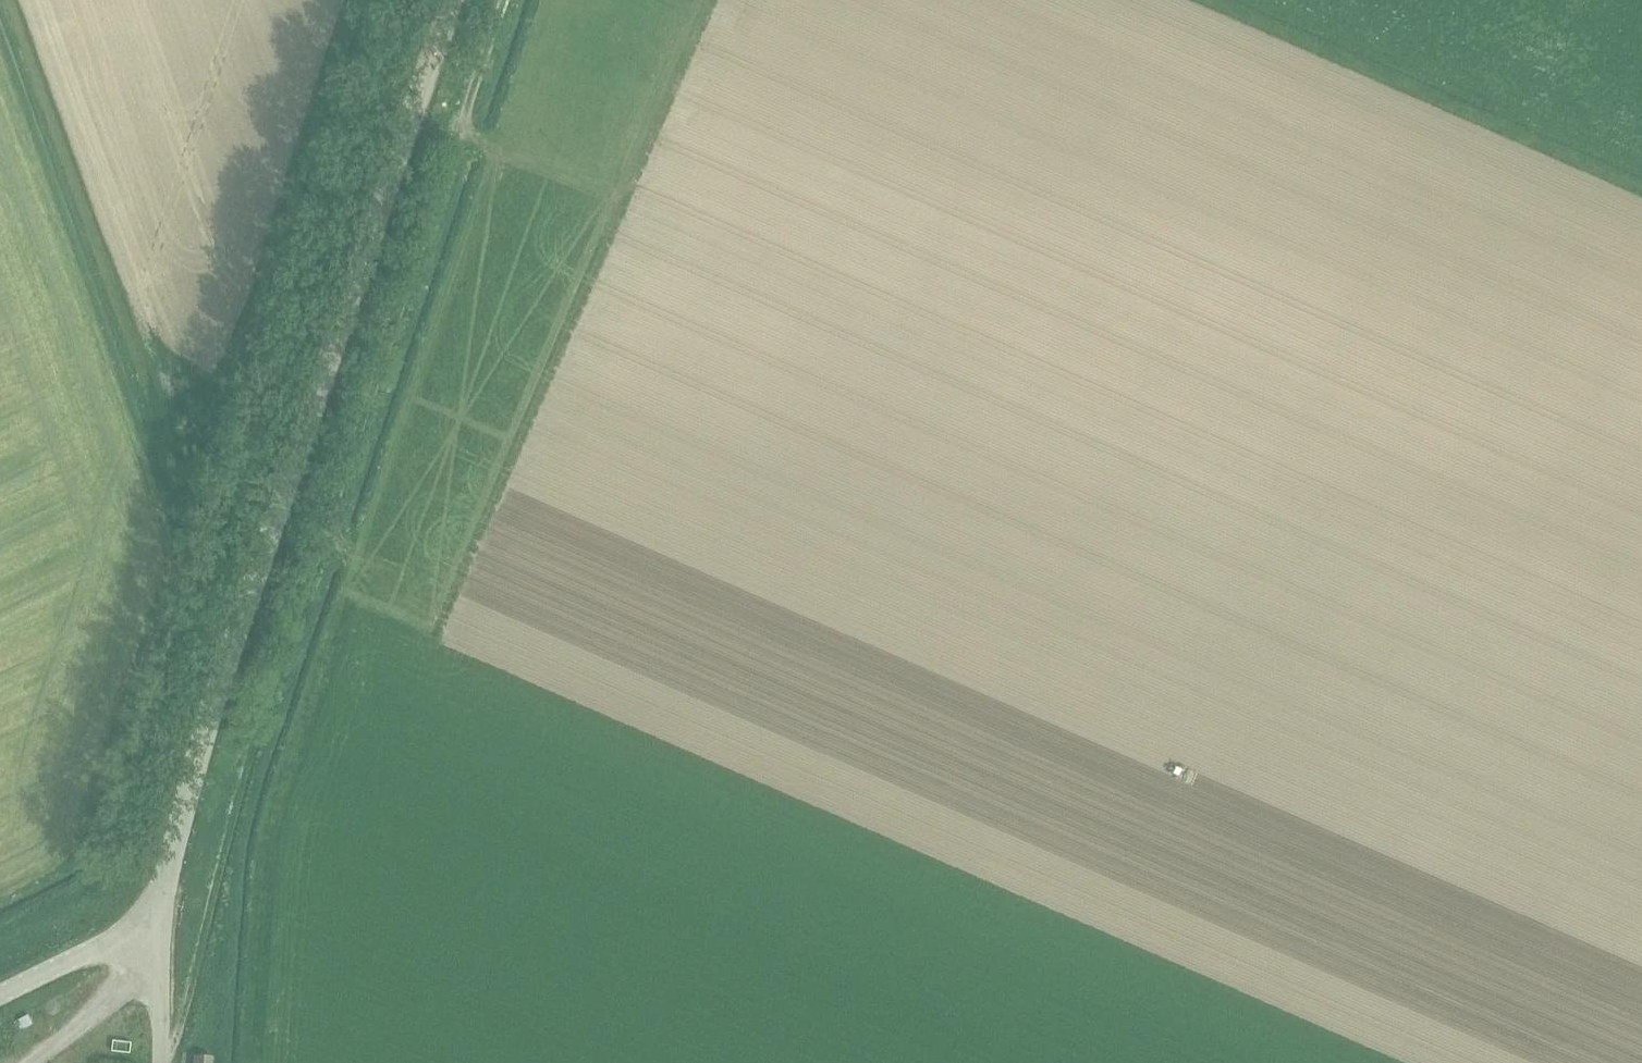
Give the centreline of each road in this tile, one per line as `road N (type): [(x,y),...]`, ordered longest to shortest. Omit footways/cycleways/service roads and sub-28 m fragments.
road 1 (unclassified): [(165,934),(182,832),(453,0)]
road 2 (unclassified): [(0,990),(105,943),(165,934)]
road 3 (unclassified): [(163,1062),(165,934)]

